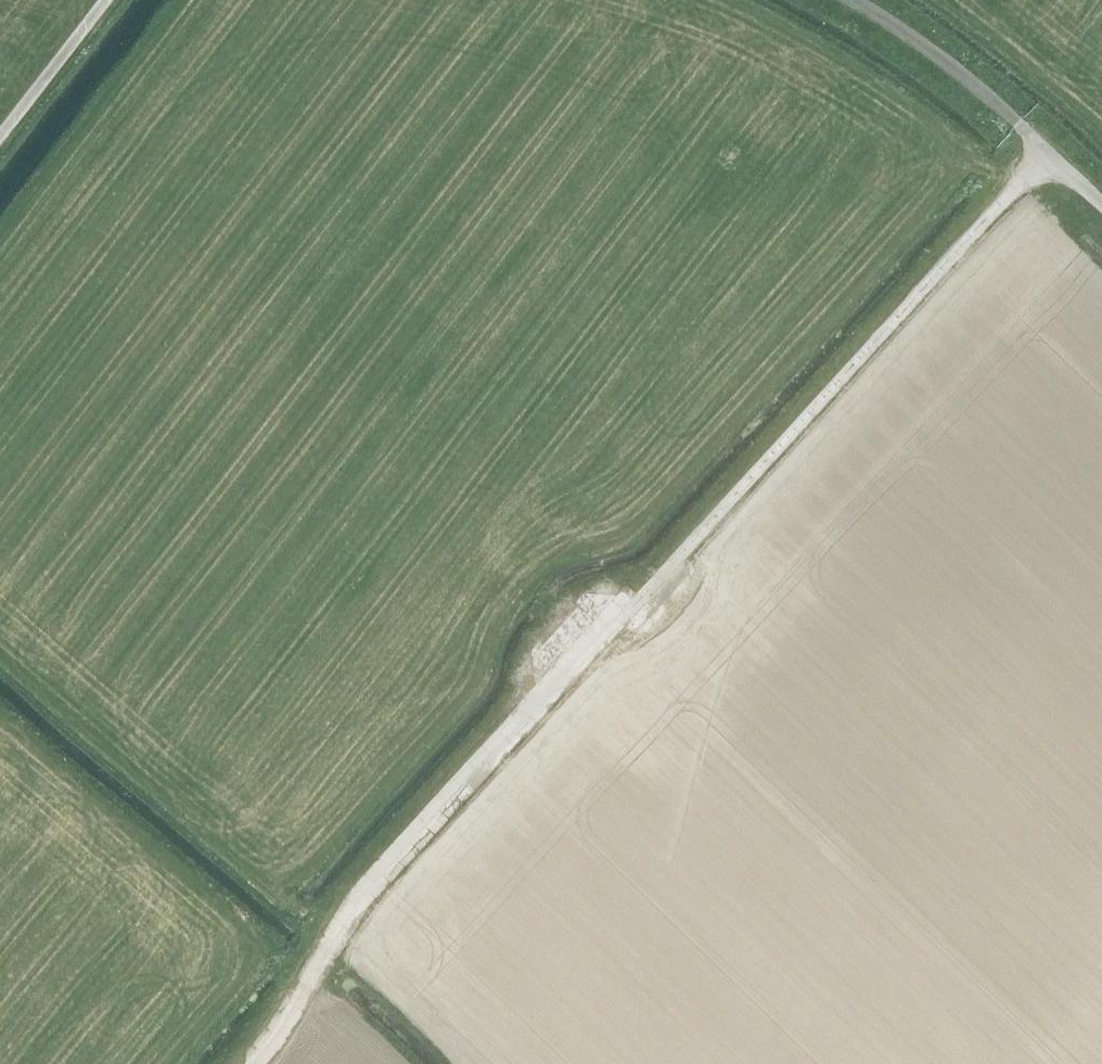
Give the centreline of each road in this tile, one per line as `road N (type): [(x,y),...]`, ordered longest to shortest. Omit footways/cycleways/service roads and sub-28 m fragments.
road 1 (unclassified): [(250,1063),(356,898),(1046,151)]
road 2 (track): [(854,0),(952,66),(1046,151)]
road 3 (track): [(0,135),(105,0)]

